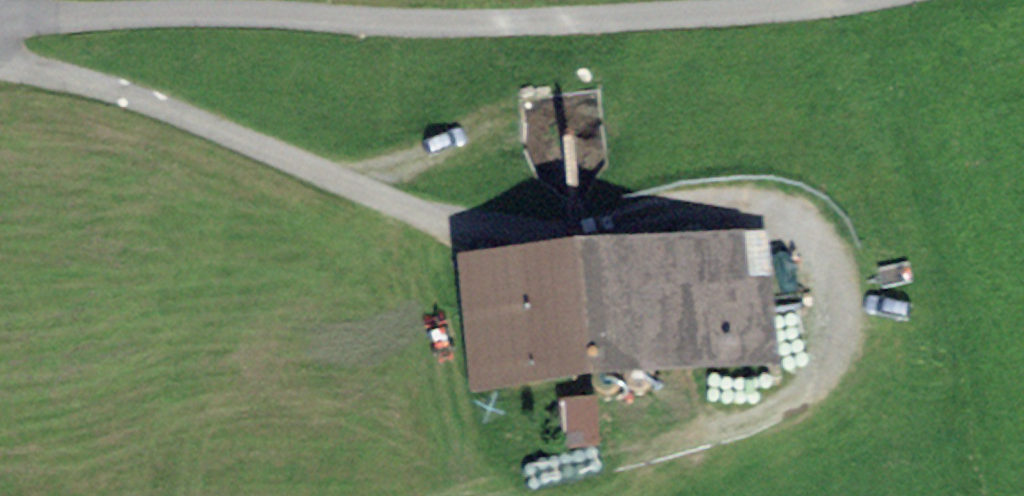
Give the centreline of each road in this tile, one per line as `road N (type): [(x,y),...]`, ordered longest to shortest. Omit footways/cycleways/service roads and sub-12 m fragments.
road 1 (residential): [(0,12),(427,22),(778,10),(844,0)]
road 2 (track): [(0,60),(189,118),(471,228),(531,231),(700,216)]
road 3 (track): [(482,495),(720,432),(782,404),(823,363),(832,296),(799,242),(757,219),(700,216)]
road 4 (track): [(406,208),(463,409),(439,495)]

